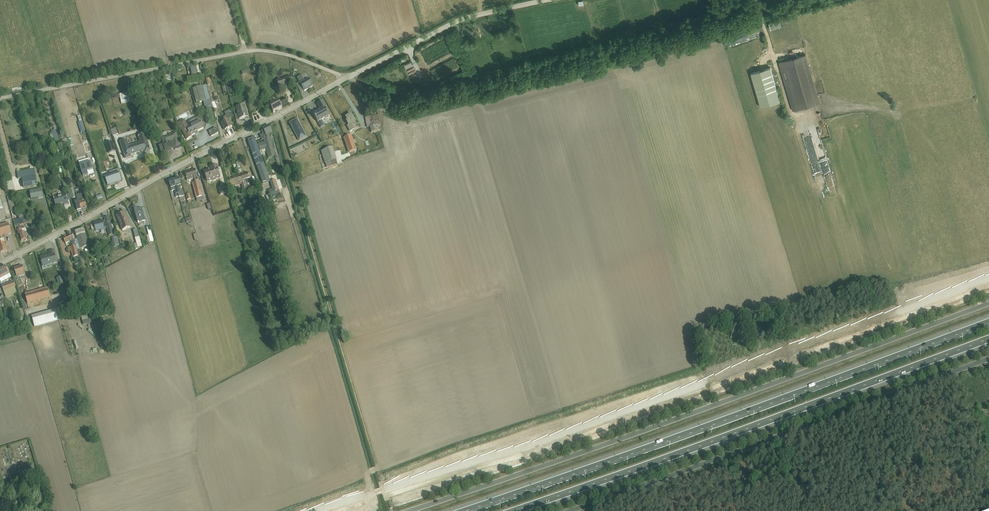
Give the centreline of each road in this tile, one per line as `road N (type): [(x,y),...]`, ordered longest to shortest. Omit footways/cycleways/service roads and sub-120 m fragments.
road 1 (tertiary): [(410,510),(988,303)]
road 2 (motorway): [(988,322),(464,510)]
road 3 (motorway): [(513,510),(988,339)]
road 4 (track): [(342,81),(367,86),(379,109),(411,115),(762,20)]
road 5 (tertiary): [(988,360),(568,510)]
road 6 (tertiary): [(348,78),(0,265)]
road 7 (residential): [(246,51),(0,98)]
road 8 (track): [(988,409),(958,422),(933,448),(795,510)]
road 9 (tertiary): [(552,0),(459,22),(348,78)]

